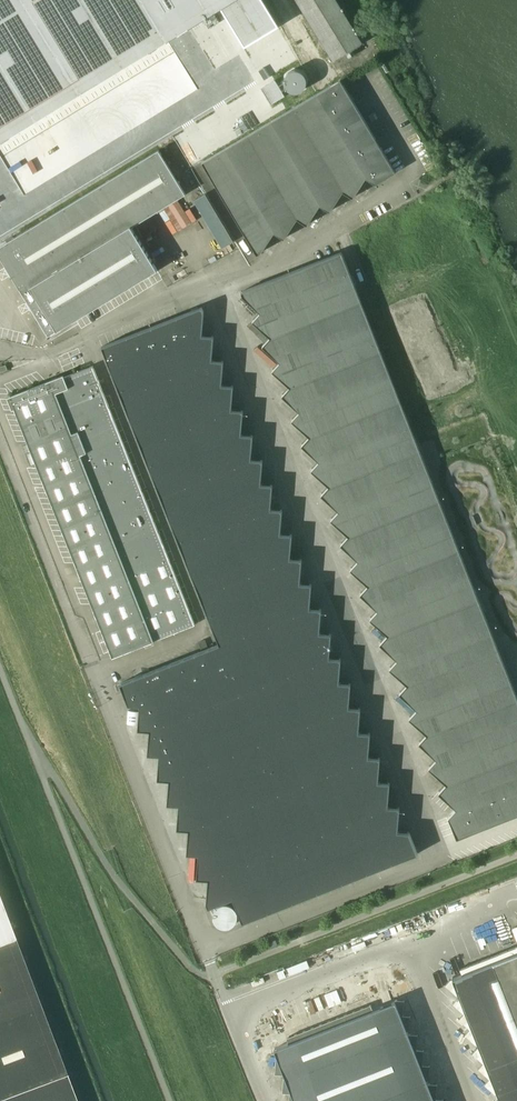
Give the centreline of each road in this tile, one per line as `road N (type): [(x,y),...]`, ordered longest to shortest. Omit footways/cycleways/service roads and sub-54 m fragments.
road 1 (unclassified): [(265,1100),(0,432)]

